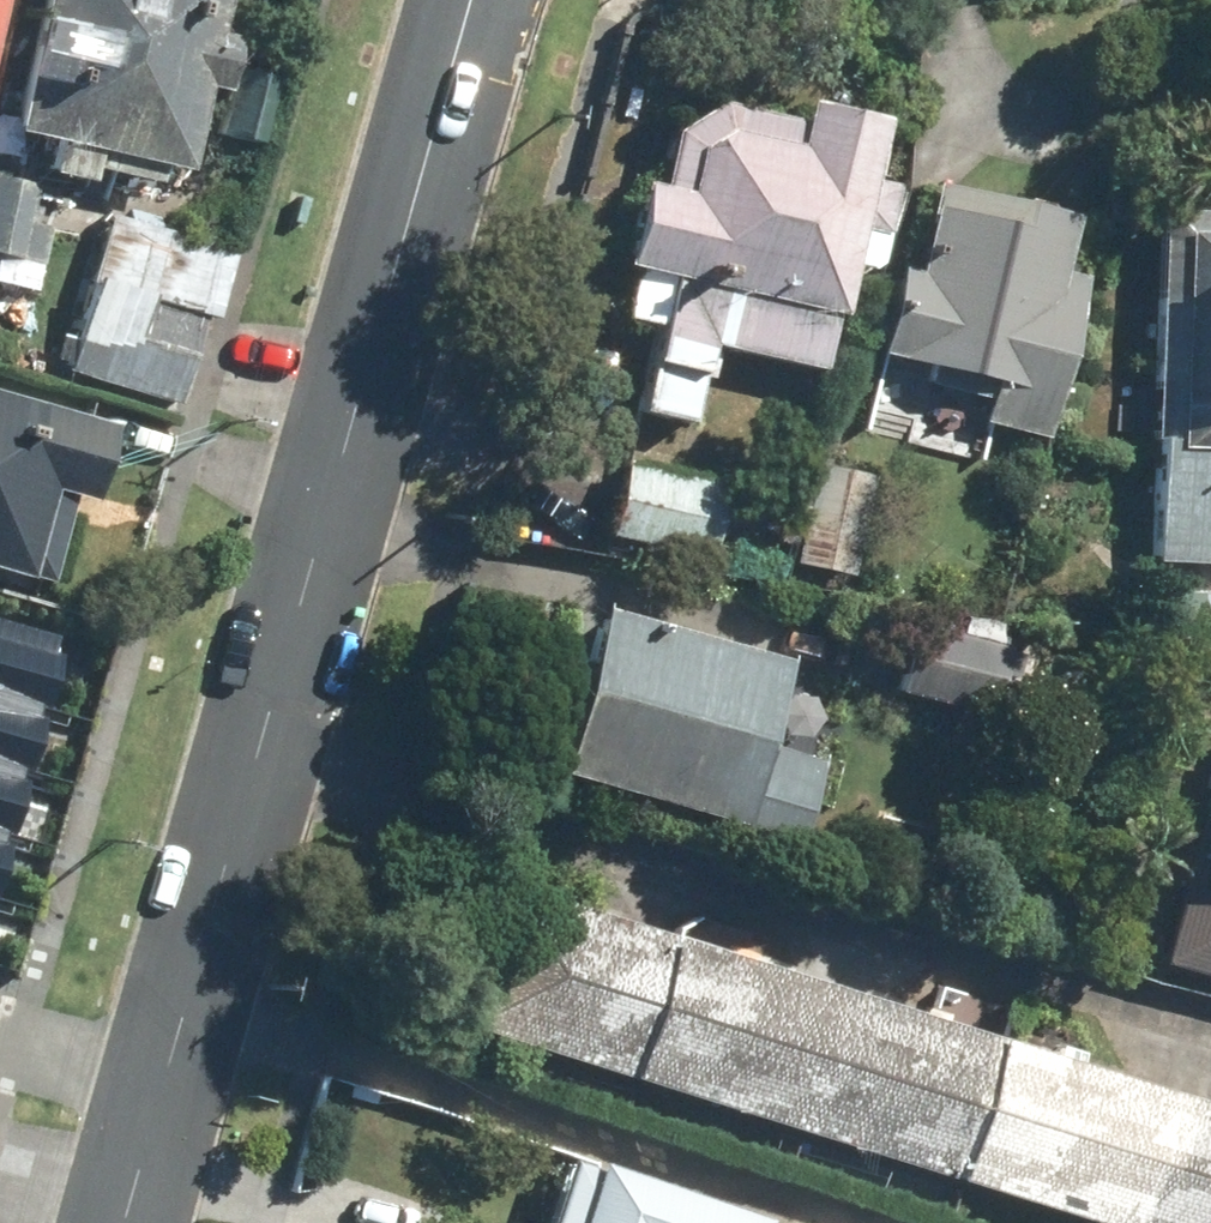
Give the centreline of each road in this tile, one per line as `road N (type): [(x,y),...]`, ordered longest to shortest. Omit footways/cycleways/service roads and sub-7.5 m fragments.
road 1 (residential): [(169,1084),(471,0)]
road 2 (residential): [(0,1035),(169,1084)]
road 3 (residential): [(129,1222),(169,1084)]

